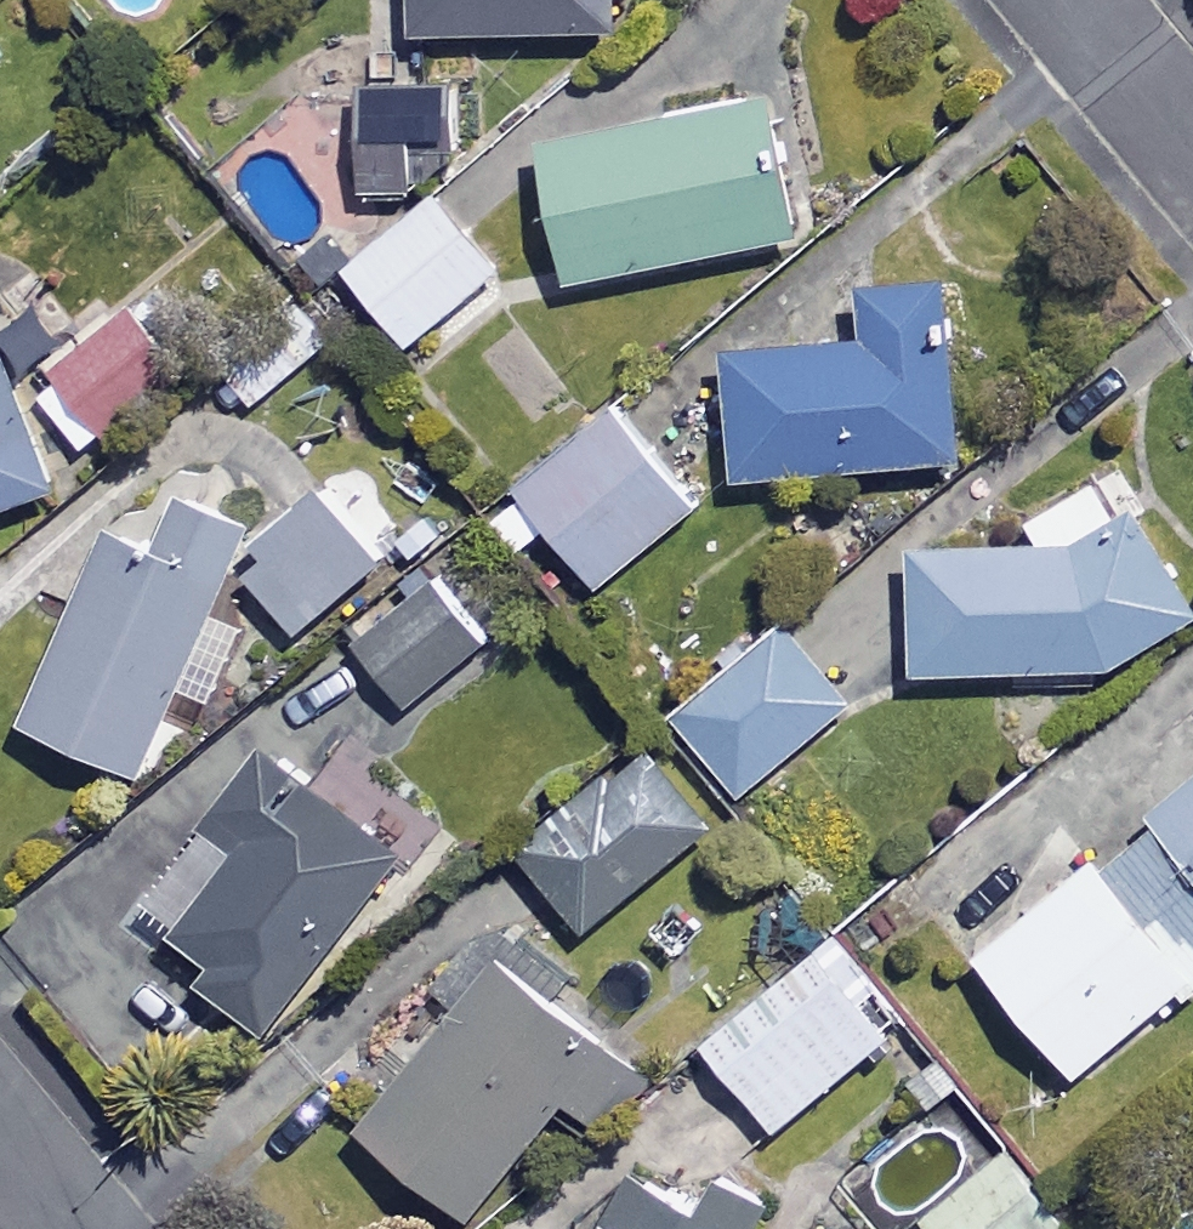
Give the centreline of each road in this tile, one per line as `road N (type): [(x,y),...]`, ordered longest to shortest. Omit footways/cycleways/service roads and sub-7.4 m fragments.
road 1 (residential): [(1192,147),(1071,0)]
road 2 (residential): [(0,1131),(81,1228)]

